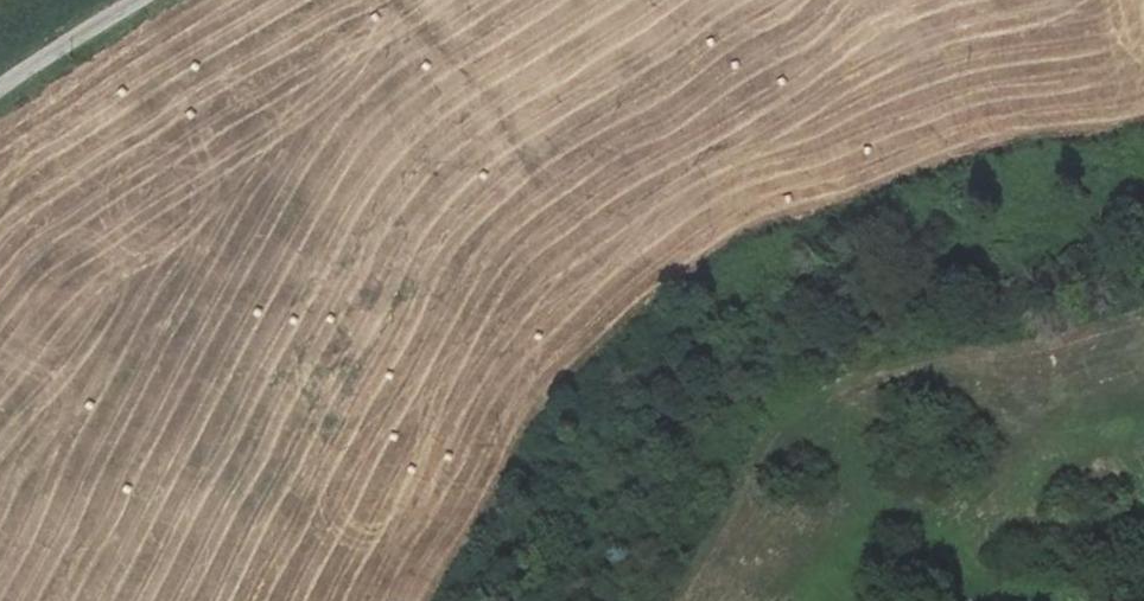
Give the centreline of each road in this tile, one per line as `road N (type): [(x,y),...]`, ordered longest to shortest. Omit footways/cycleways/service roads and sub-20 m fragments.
road 1 (unclassified): [(138,0),(0,88)]

